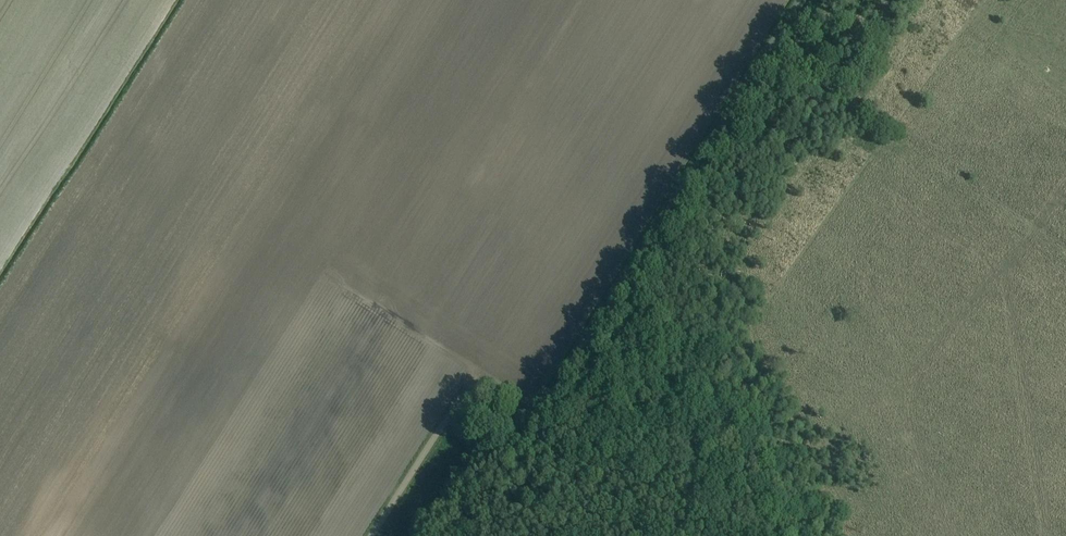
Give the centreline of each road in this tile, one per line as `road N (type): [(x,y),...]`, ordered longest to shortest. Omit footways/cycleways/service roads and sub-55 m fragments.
road 1 (unclassified): [(521,417),(450,417),(371,535)]

